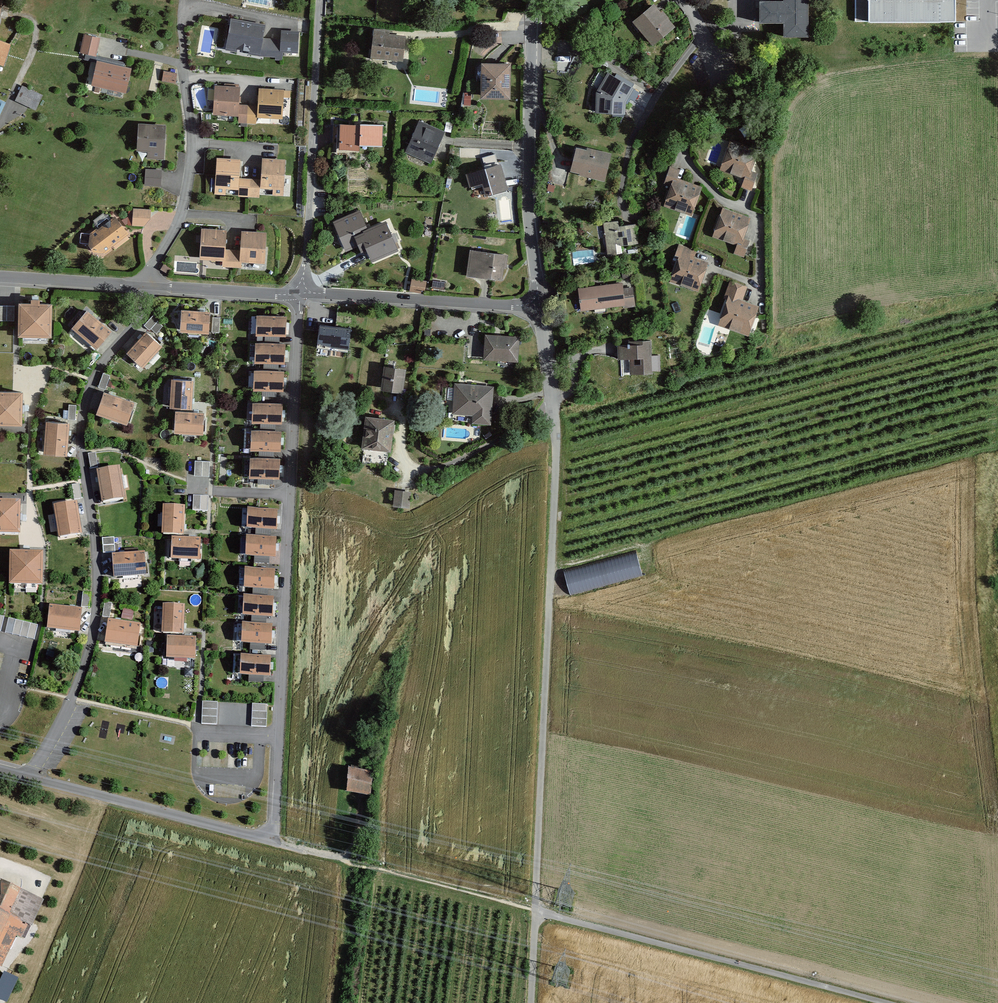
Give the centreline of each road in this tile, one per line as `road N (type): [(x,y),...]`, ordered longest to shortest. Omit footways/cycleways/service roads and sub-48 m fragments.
road 1 (residential): [(26,779),(274,841),(301,292)]
road 2 (track): [(531,1002),(557,420)]
road 3 (residential): [(26,779),(93,645),(99,587),(84,418),(102,365),(143,316),(144,285)]
road 4 (track): [(535,910),(884,1002)]
road 5 (residential): [(701,29),(713,75),(686,157),(723,199),(758,221),(760,298)]
road 6 (residential): [(538,306),(529,209),(535,0)]
road 7 (residential): [(301,292),(318,0)]
road 8 (residential): [(301,292),(538,306)]
road 9 (residential): [(144,285),(188,187),(194,145),(182,64)]
road 10 (residential): [(701,29),(630,143),(622,190)]
road 11 (residential): [(144,285),(301,292)]
road 12 (residential): [(0,276),(144,285)]

